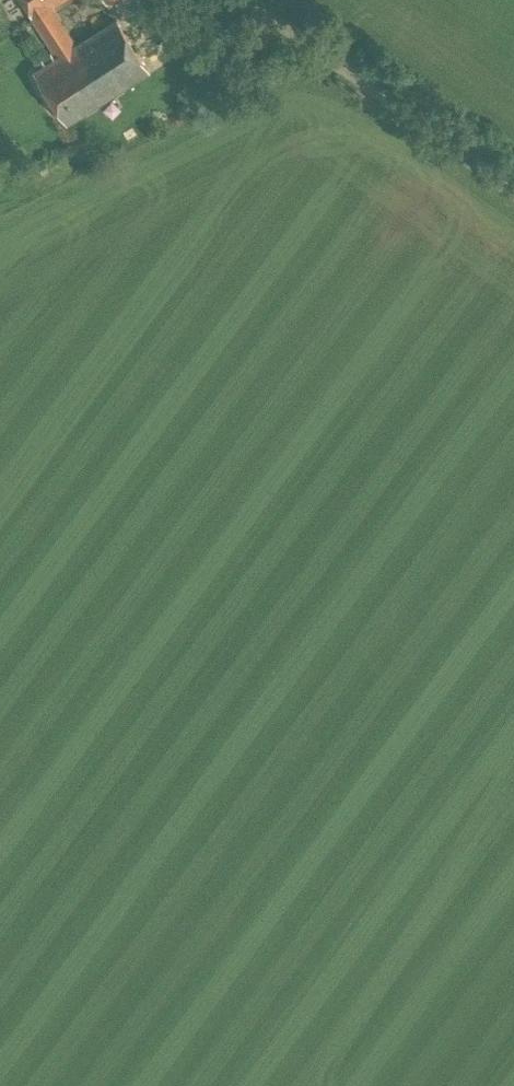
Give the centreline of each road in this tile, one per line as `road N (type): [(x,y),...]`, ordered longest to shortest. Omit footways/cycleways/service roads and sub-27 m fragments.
road 1 (unclassified): [(513,194),(251,0)]

